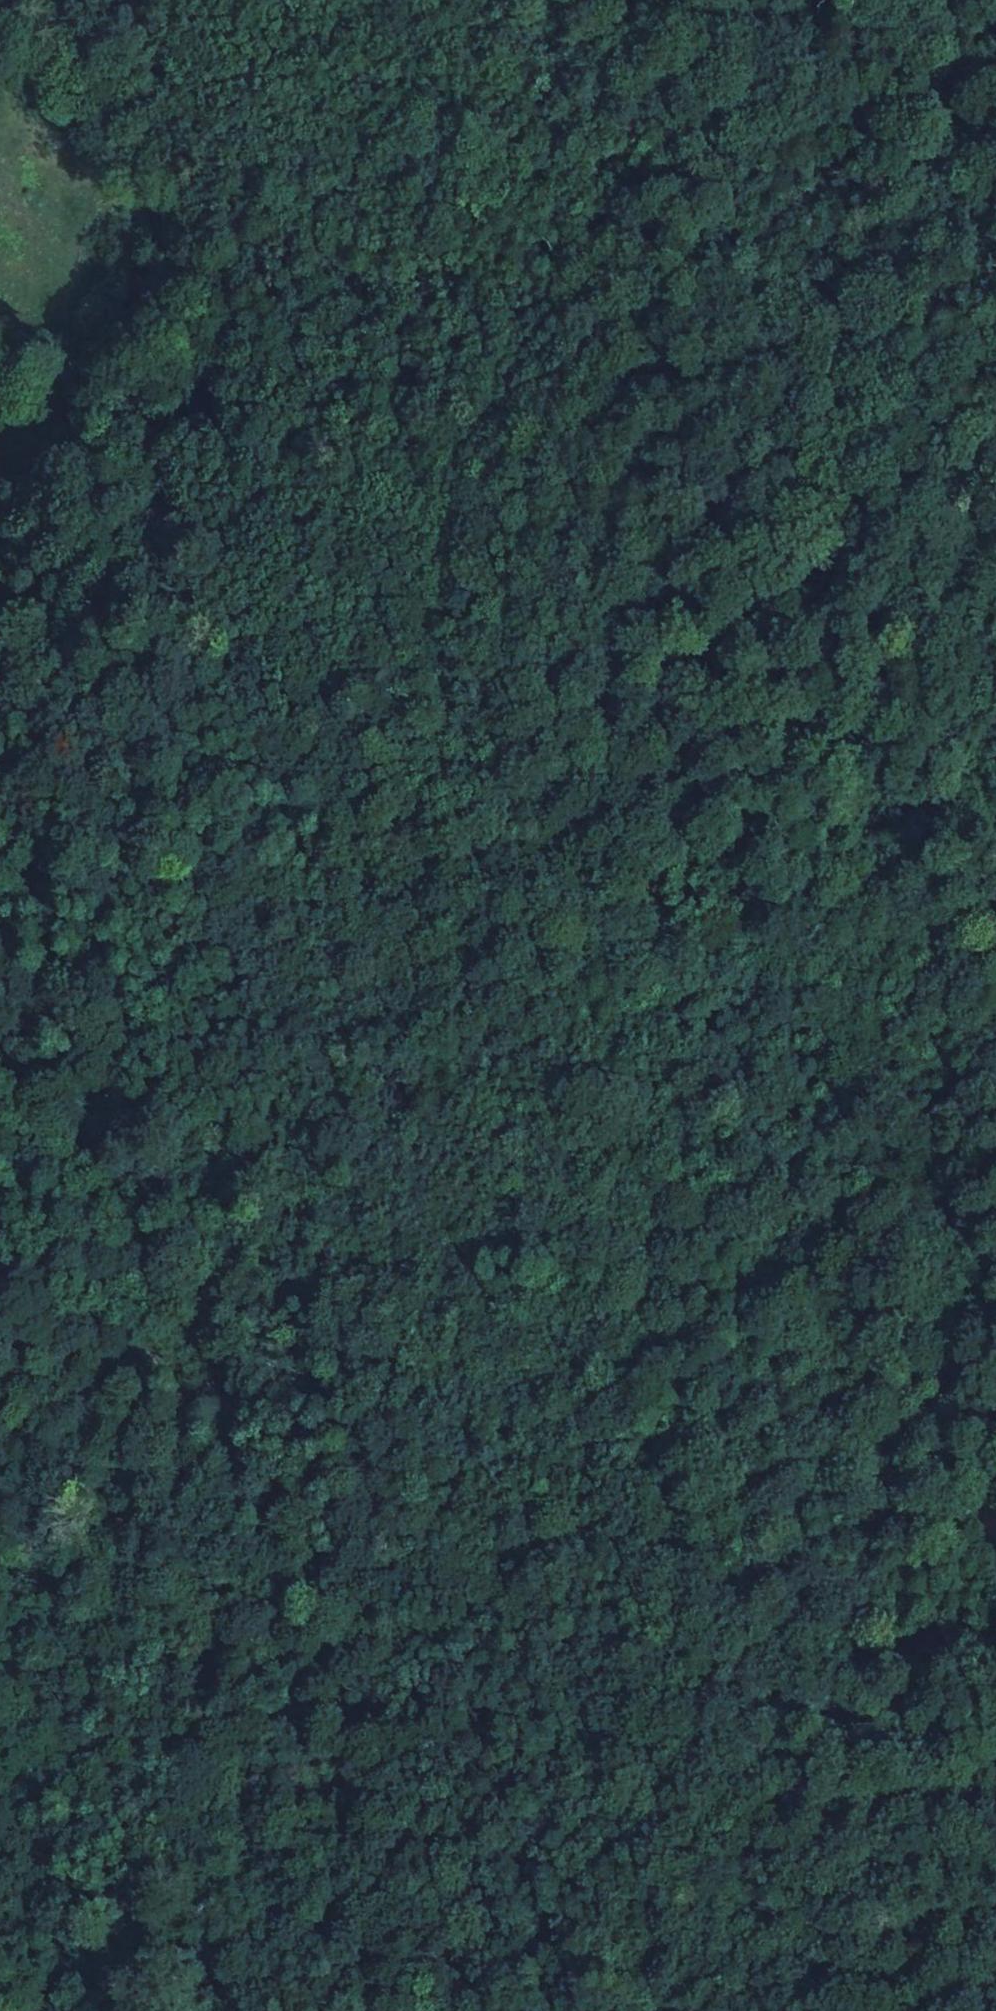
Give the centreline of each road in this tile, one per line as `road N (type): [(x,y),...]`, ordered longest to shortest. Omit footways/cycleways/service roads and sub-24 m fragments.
road 1 (track): [(995,829),(746,236),(648,67),(620,0)]

